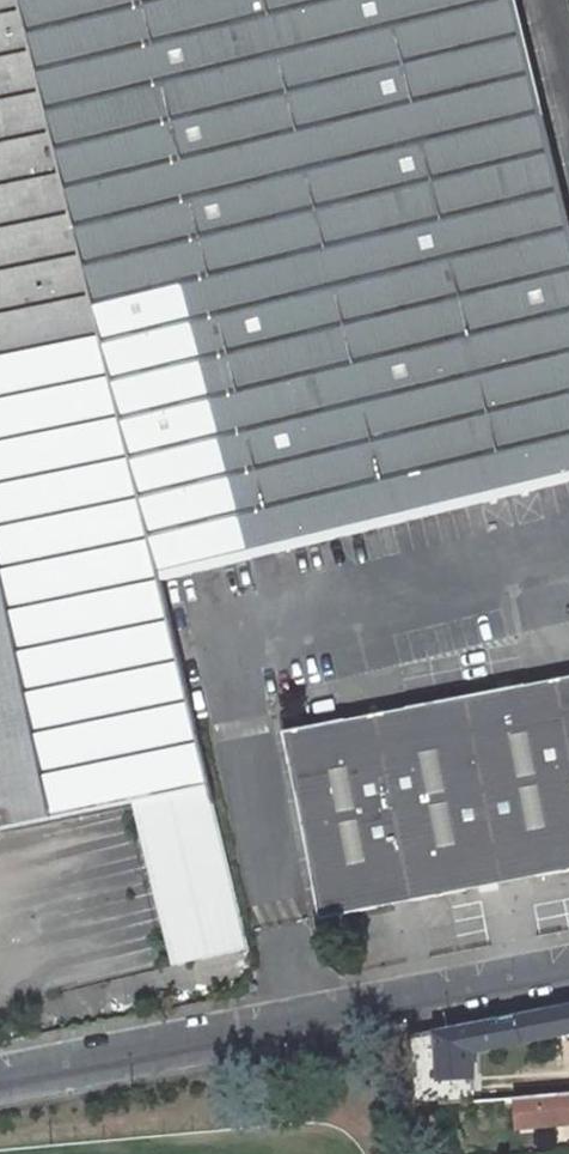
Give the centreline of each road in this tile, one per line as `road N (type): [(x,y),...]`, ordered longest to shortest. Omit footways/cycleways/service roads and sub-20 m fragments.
road 1 (residential): [(568,971),(0,1085)]

